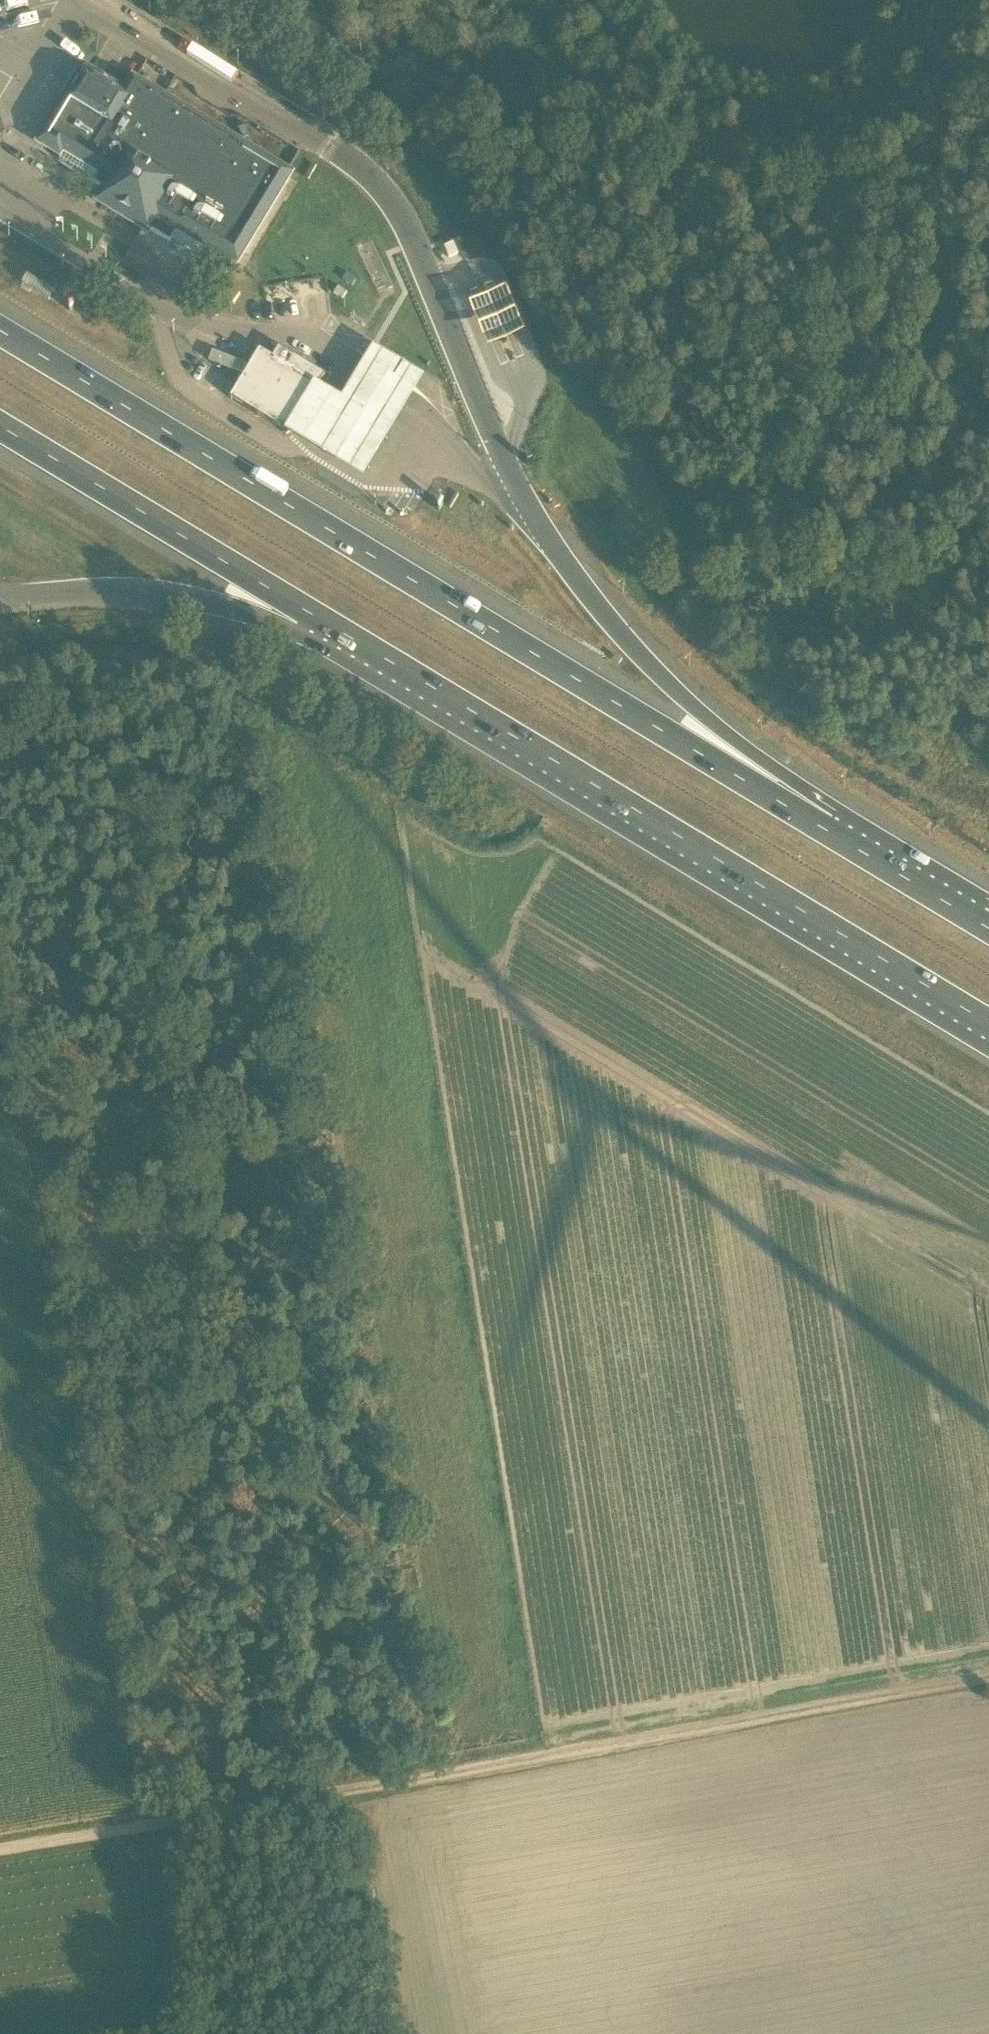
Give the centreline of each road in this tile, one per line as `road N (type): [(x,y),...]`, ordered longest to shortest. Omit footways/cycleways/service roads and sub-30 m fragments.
road 1 (track): [(0,1856),(988,1674)]
road 2 (motorway): [(823,828),(0,330)]
road 3 (motorway): [(307,610),(988,1023)]
road 4 (motorway): [(823,828),(645,662),(517,494)]
road 5 (motorway): [(0,425),(307,610)]
road 6 (motorway): [(0,592),(160,590),(307,610)]
road 7 (motorway): [(988,928),(823,828)]

